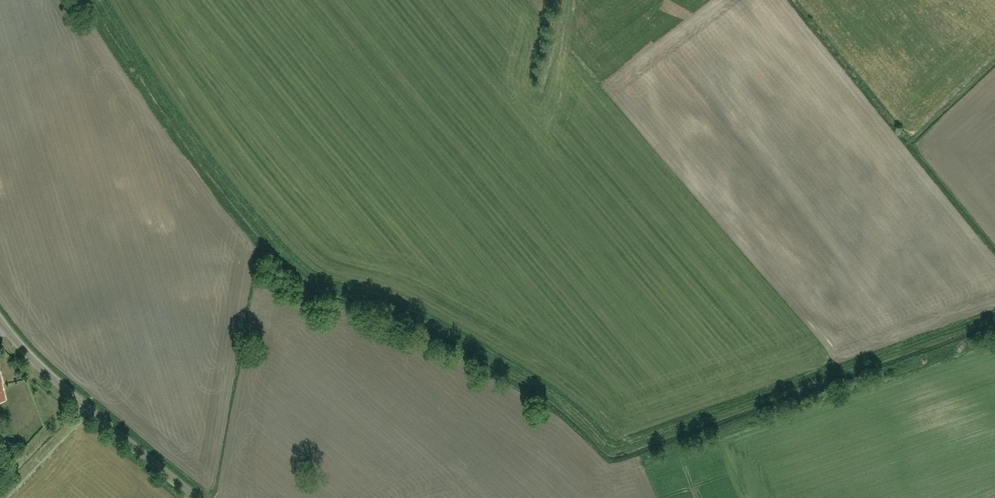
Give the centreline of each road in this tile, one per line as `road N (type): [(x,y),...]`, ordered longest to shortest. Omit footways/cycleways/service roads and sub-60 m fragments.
road 1 (unclassified): [(202,497),(65,390),(0,317)]

